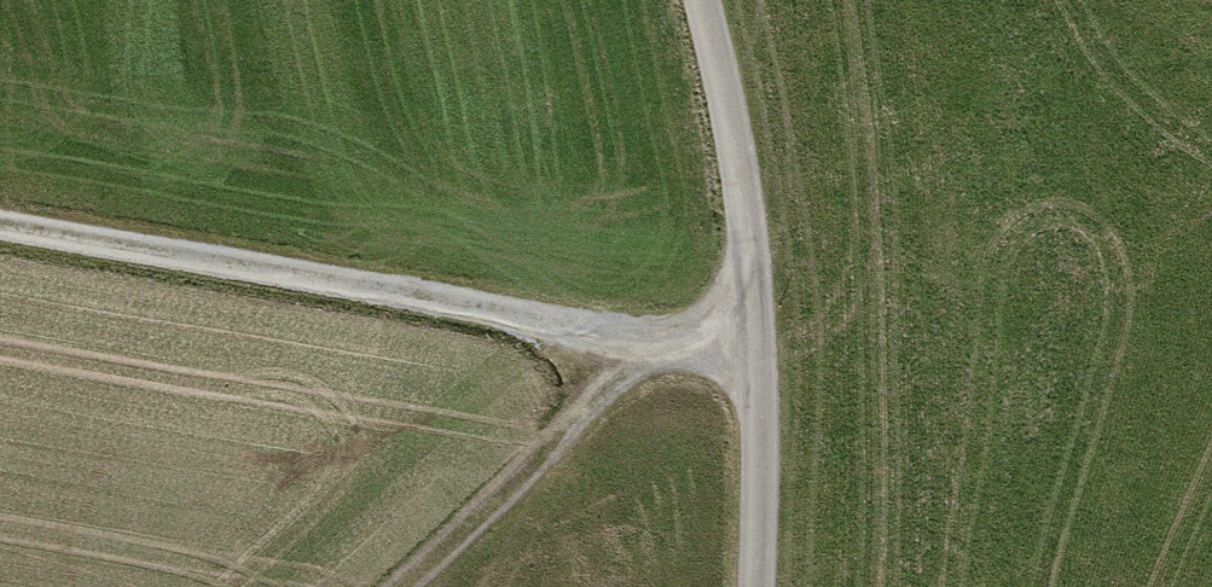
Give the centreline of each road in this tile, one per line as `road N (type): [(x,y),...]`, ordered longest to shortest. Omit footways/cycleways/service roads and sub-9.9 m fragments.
road 1 (track): [(0,223),(661,340),(762,341)]
road 2 (unclassified): [(702,0),(743,190),(762,341),(754,586)]
road 3 (track): [(661,340),(385,586)]

